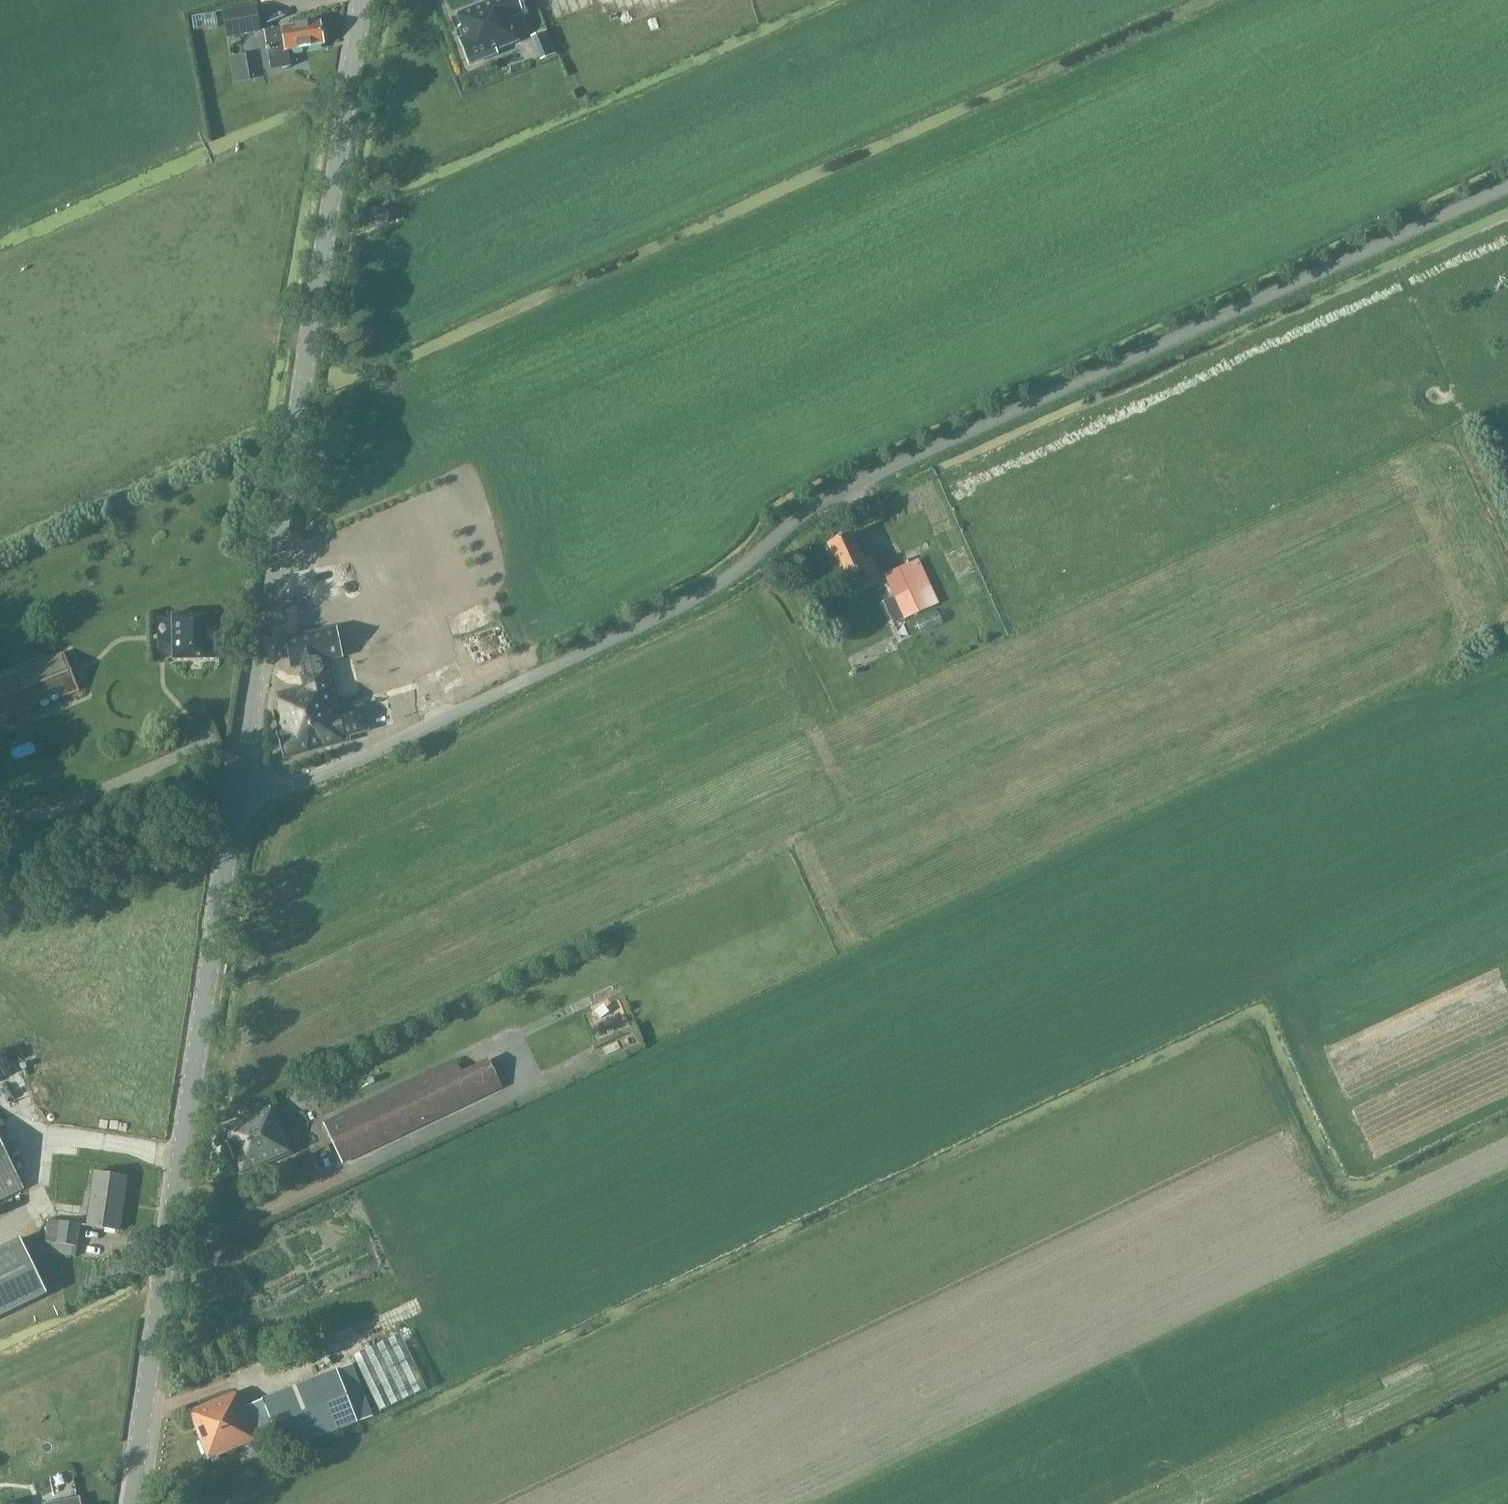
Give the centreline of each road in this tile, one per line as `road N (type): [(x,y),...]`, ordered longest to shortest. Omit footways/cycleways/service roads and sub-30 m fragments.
road 1 (unclassified): [(241,807),(664,615),(722,581),(818,503),(1507,187)]
road 2 (tertiary): [(241,807),(363,0)]
road 3 (tertiary): [(130,1503),(241,807)]

